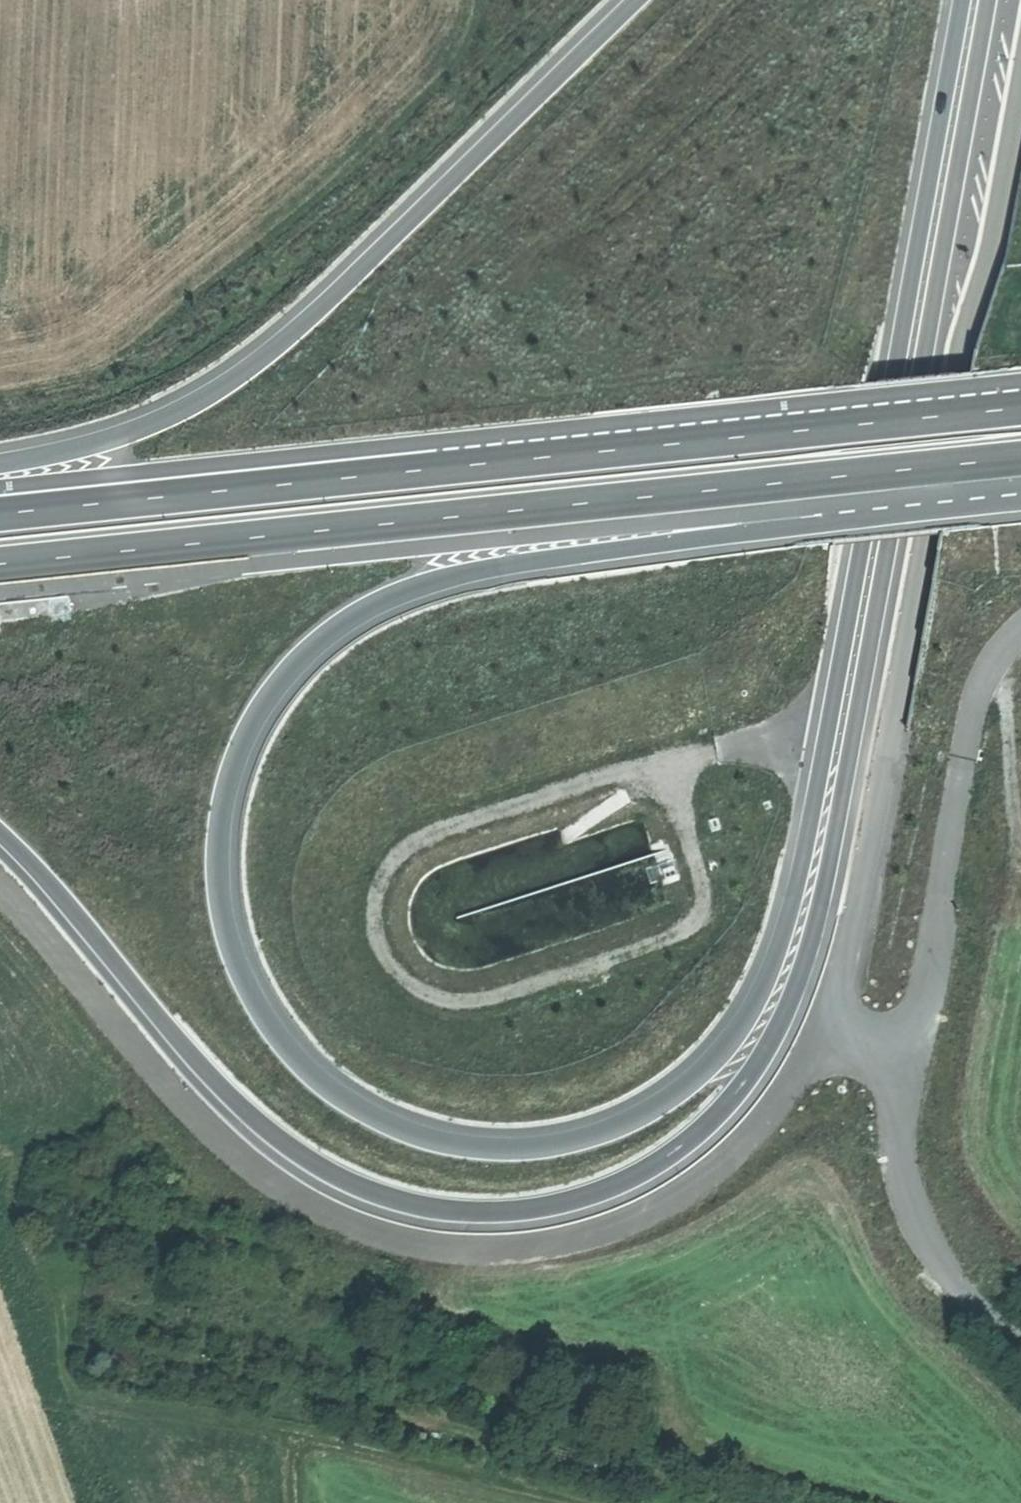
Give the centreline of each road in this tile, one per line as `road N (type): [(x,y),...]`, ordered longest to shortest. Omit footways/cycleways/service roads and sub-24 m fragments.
road 1 (trunk): [(864,522),(791,897),(757,996),(700,1068),(611,1125),(547,1142),(487,1146),(421,1134),(311,1072),(257,1009),(226,928),(219,885),(220,837),(241,752),(276,688),(333,632),(400,594),(480,571),(864,522)]
road 2 (trunk): [(0,848),(150,1033),(239,1124),(347,1196),(416,1217),(523,1219),(578,1206),(666,1160),(743,1079),(809,951),(982,0)]
road 3 (trunk): [(0,566),(1020,459)]
road 4 (trunk): [(1020,408),(0,515)]
road 5 (trunk): [(632,0),(241,374),(132,433),(0,465)]
road 6 (trunk): [(956,0),(864,522)]
road 7 (unclassified): [(913,1055),(901,1127),(903,1177),(917,1221),(940,1267),(1020,1340)]
road 8 (trunk): [(864,522),(1020,504)]

